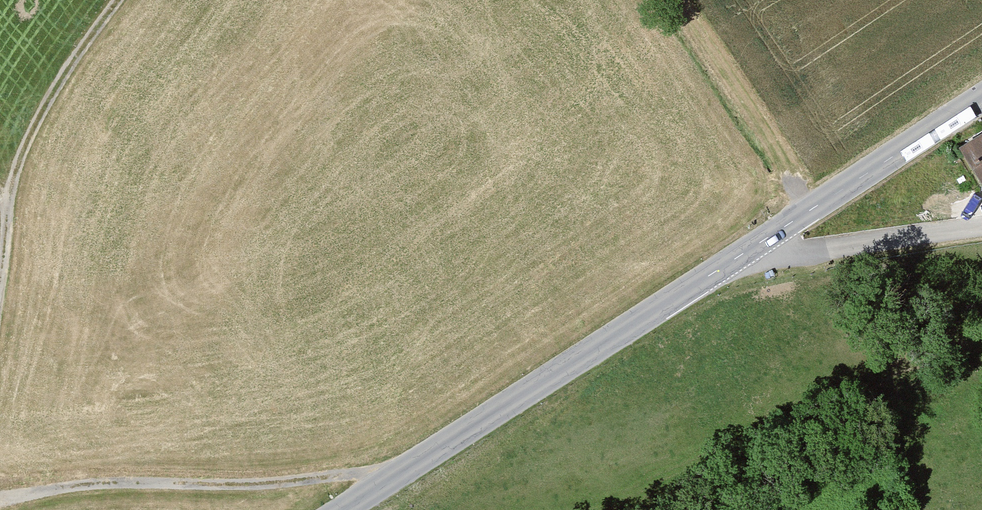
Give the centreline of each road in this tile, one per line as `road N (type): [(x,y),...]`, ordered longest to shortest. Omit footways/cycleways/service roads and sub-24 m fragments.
road 1 (tertiary): [(342,509),(747,251)]
road 2 (track): [(0,498),(85,484),(259,484),(405,470)]
road 3 (track): [(0,277),(22,152),(118,0)]
road 4 (tertiary): [(747,251),(981,98)]
road 5 (residential): [(747,251),(776,256),(981,228)]

